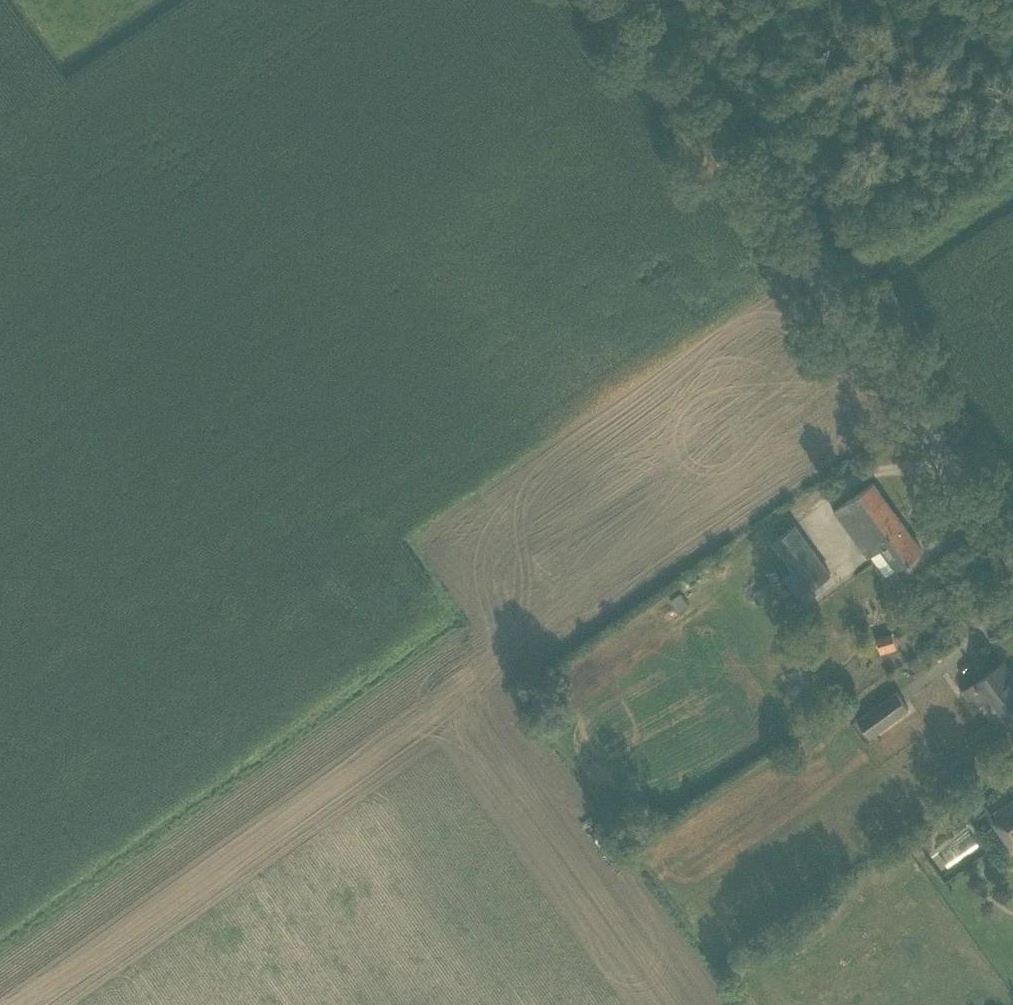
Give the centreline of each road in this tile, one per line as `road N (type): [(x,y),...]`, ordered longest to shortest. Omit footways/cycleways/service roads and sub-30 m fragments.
road 1 (unclassified): [(1012,548),(615,0)]

